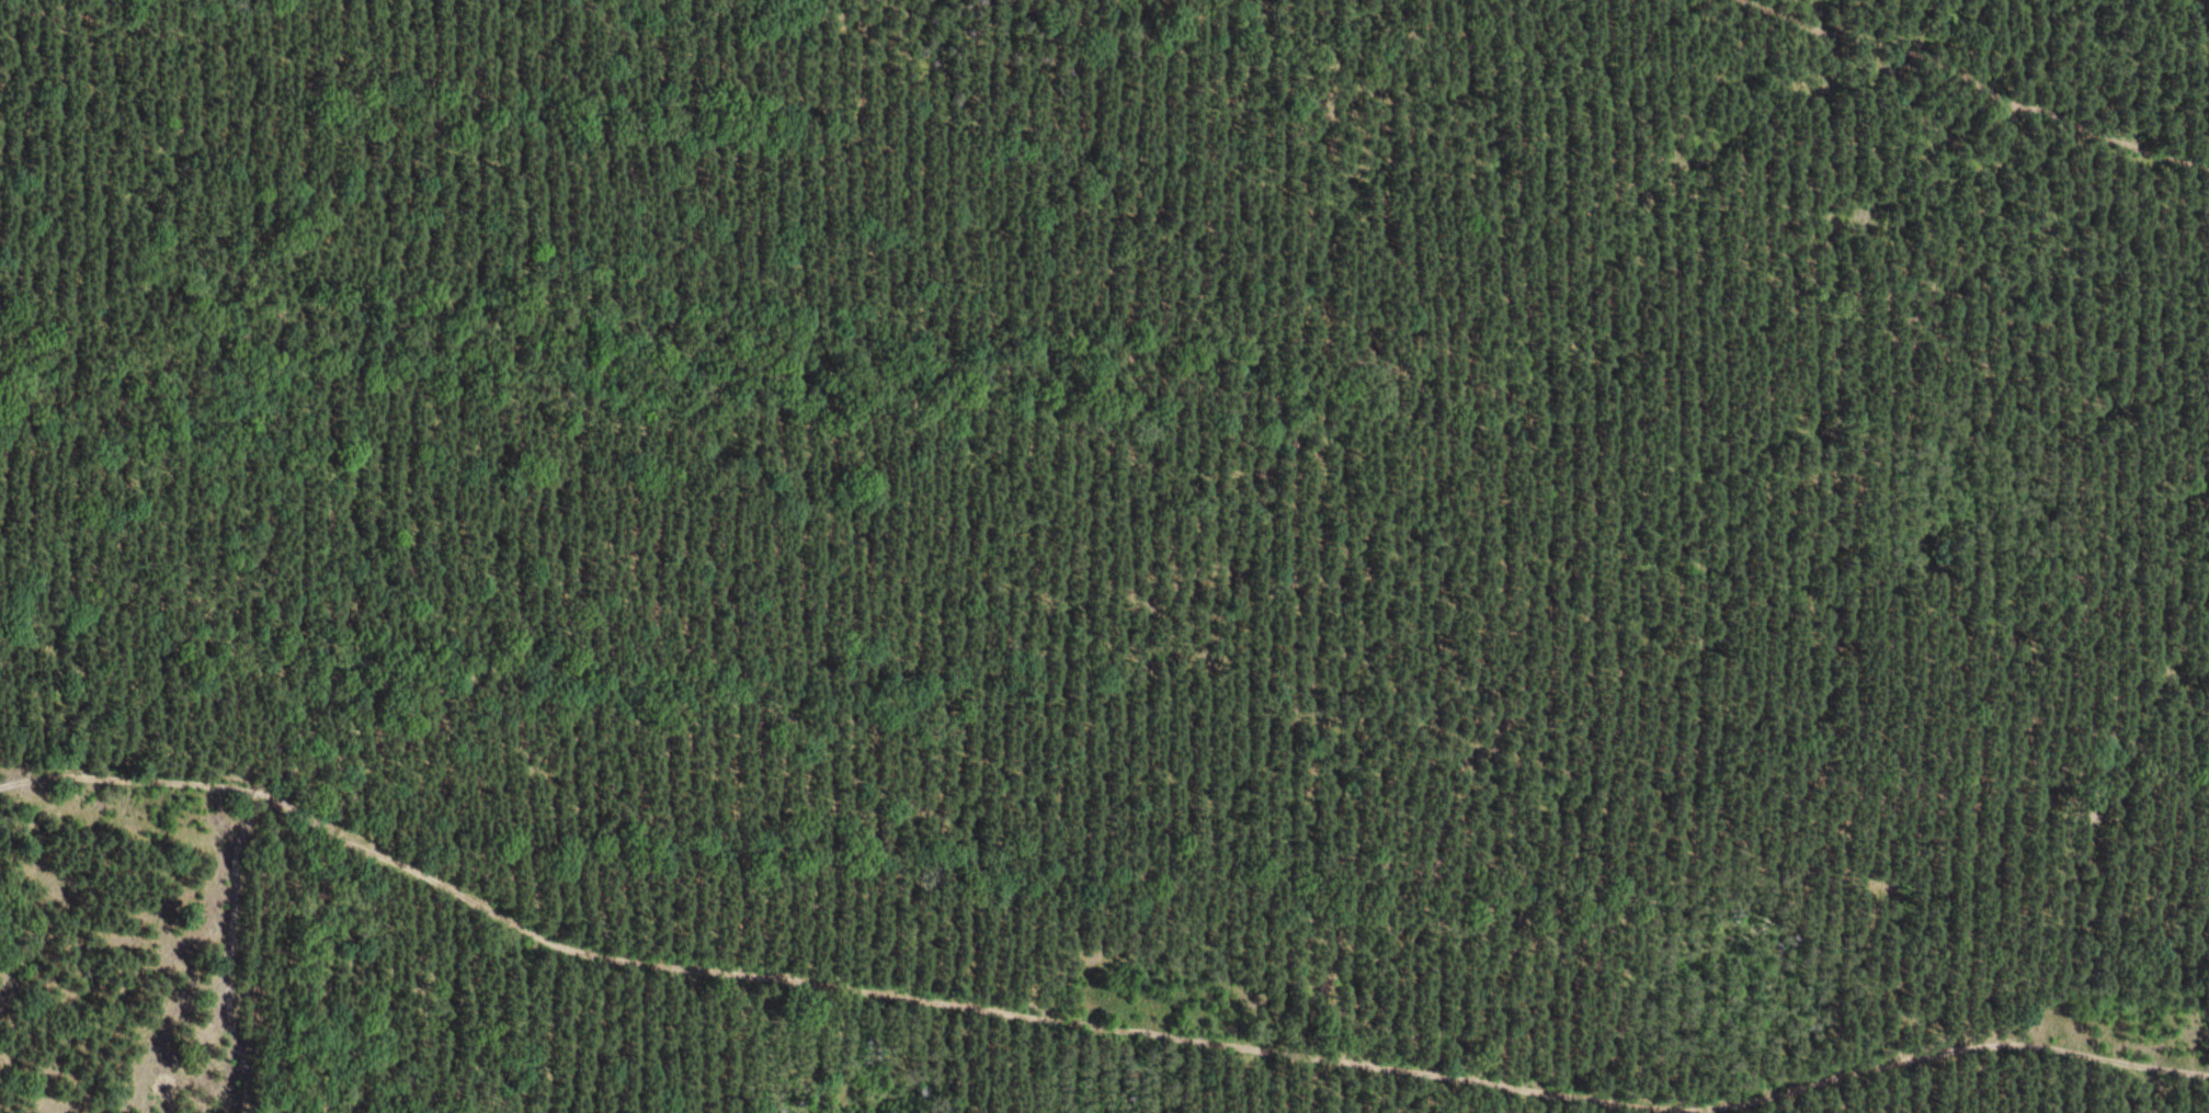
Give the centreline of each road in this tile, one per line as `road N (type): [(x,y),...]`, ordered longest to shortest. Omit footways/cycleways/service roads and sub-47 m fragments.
road 1 (track): [(2208,1067),(2041,1047),(1764,1095),(1605,1103),(579,953),(289,800),(78,780),(0,795)]
road 2 (track): [(2208,171),(2009,114),(1812,29),(1659,0)]

